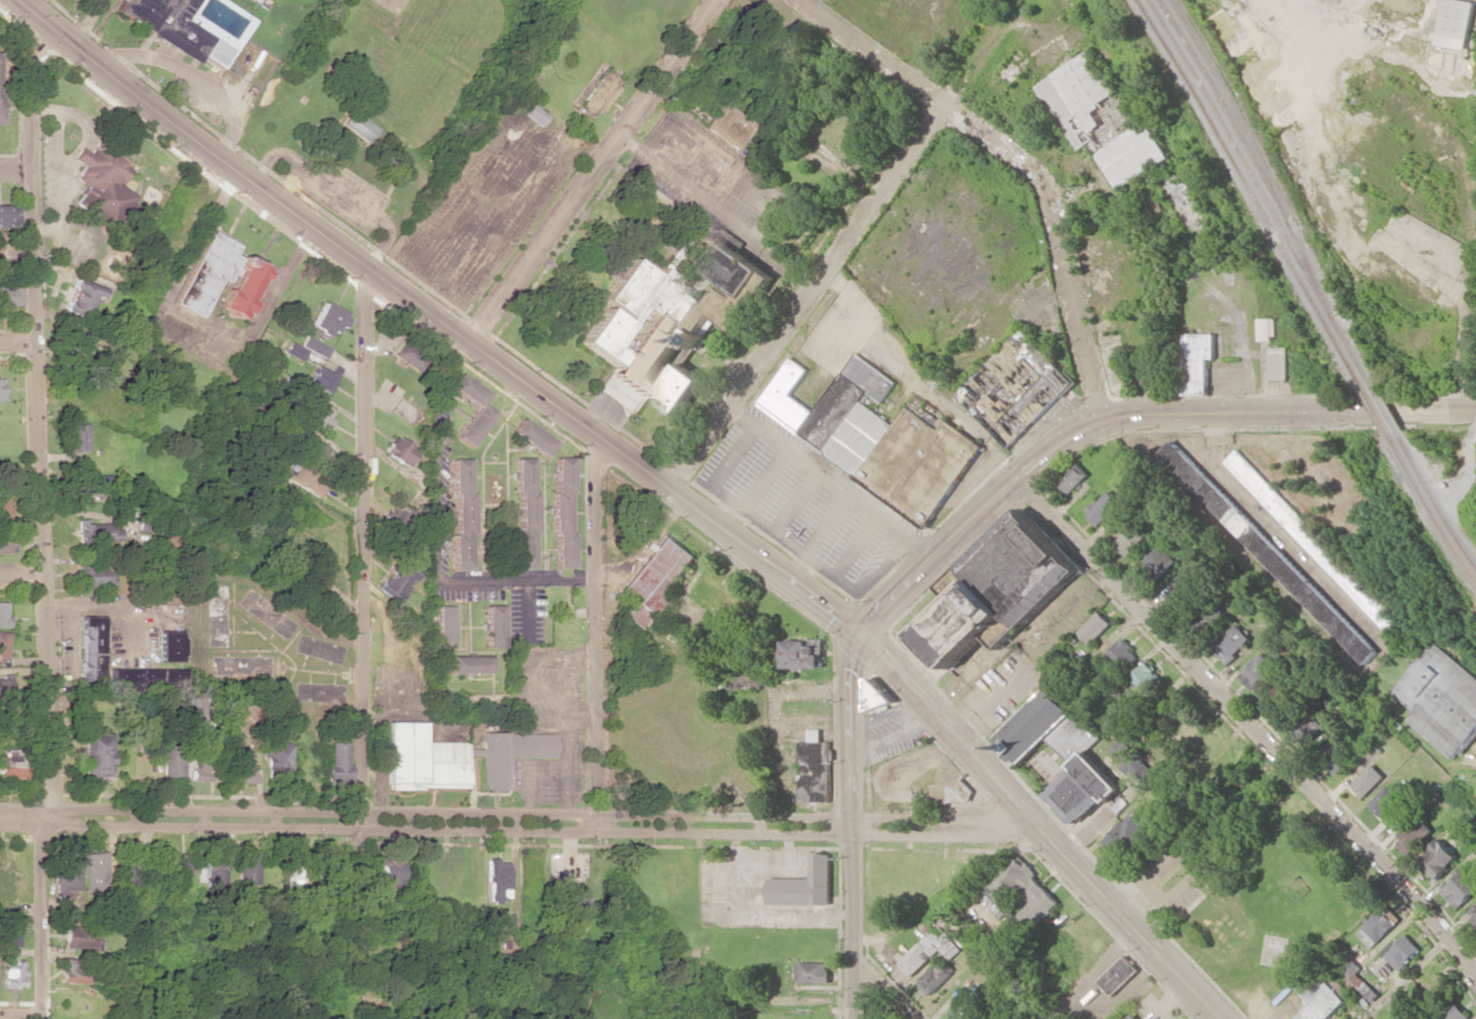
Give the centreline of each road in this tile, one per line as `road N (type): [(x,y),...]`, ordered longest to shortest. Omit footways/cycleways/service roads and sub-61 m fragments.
road 1 (secondary): [(19,0),(862,638)]
road 2 (residential): [(34,12),(29,167),(50,819),(42,1018)]
road 3 (residential): [(851,825),(0,819)]
road 4 (residential): [(362,263),(357,823),(365,1018)]
road 5 (tertiary): [(862,638),(1020,481),(1106,420),(1475,411)]
road 6 (residential): [(1475,980),(1438,920),(1020,481)]
road 7 (residential): [(669,491),(1005,18)]
road 8 (residential): [(1106,420),(1040,175),(795,0)]
road 9 (residential): [(469,343),(714,0)]
road 10 (residential): [(597,441),(597,823)]
road 11 (secondary): [(1038,825),(1219,1018)]
road 12 (secondary): [(862,638),(1038,825)]
road 13 (residential): [(1174,970),(1330,811)]
road 14 (tertiary): [(851,825),(852,1018)]
road 15 (tertiary): [(862,638),(851,665),(851,825)]
road 16 (residential): [(1038,825),(851,825)]

